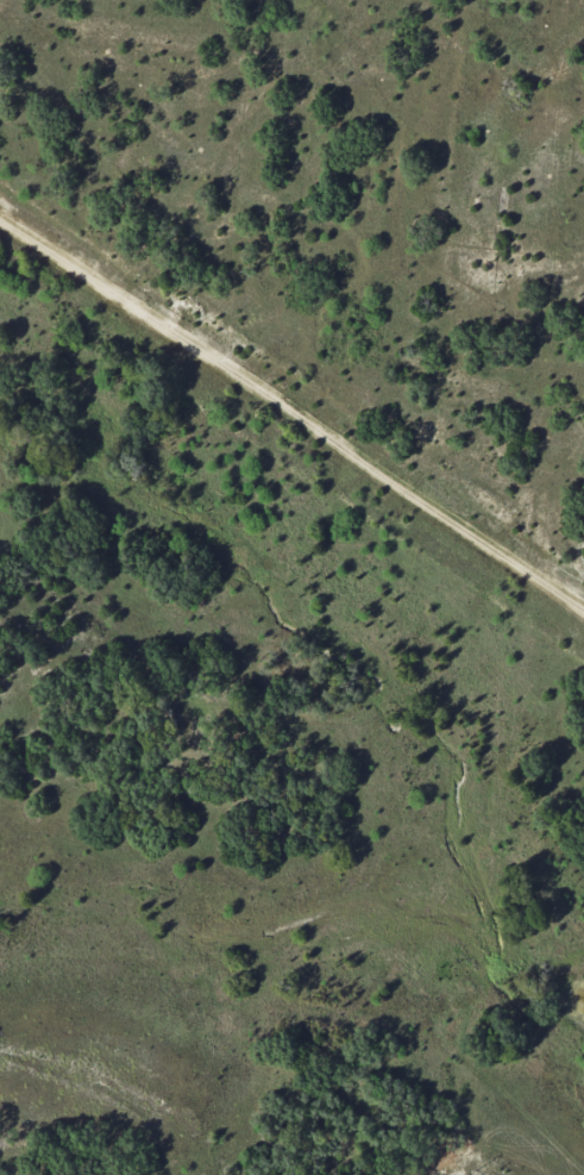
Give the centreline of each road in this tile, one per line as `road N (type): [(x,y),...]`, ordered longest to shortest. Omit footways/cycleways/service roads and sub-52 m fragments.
road 1 (residential): [(0,223),(583,613)]

